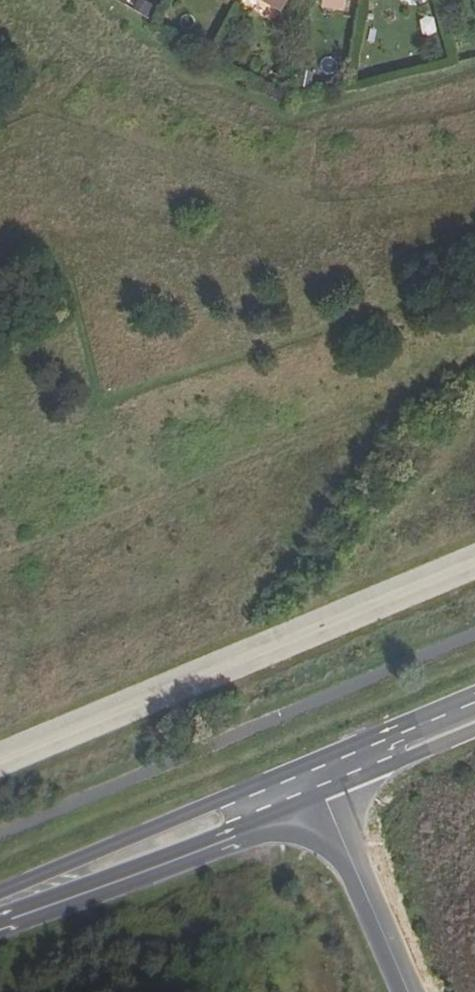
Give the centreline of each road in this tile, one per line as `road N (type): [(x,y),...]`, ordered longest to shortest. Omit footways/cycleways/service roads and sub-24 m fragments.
road 1 (secondary): [(317,778),(0,910)]
road 2 (tertiary): [(317,778),(409,991)]
road 3 (secondary): [(474,711),(317,778)]

